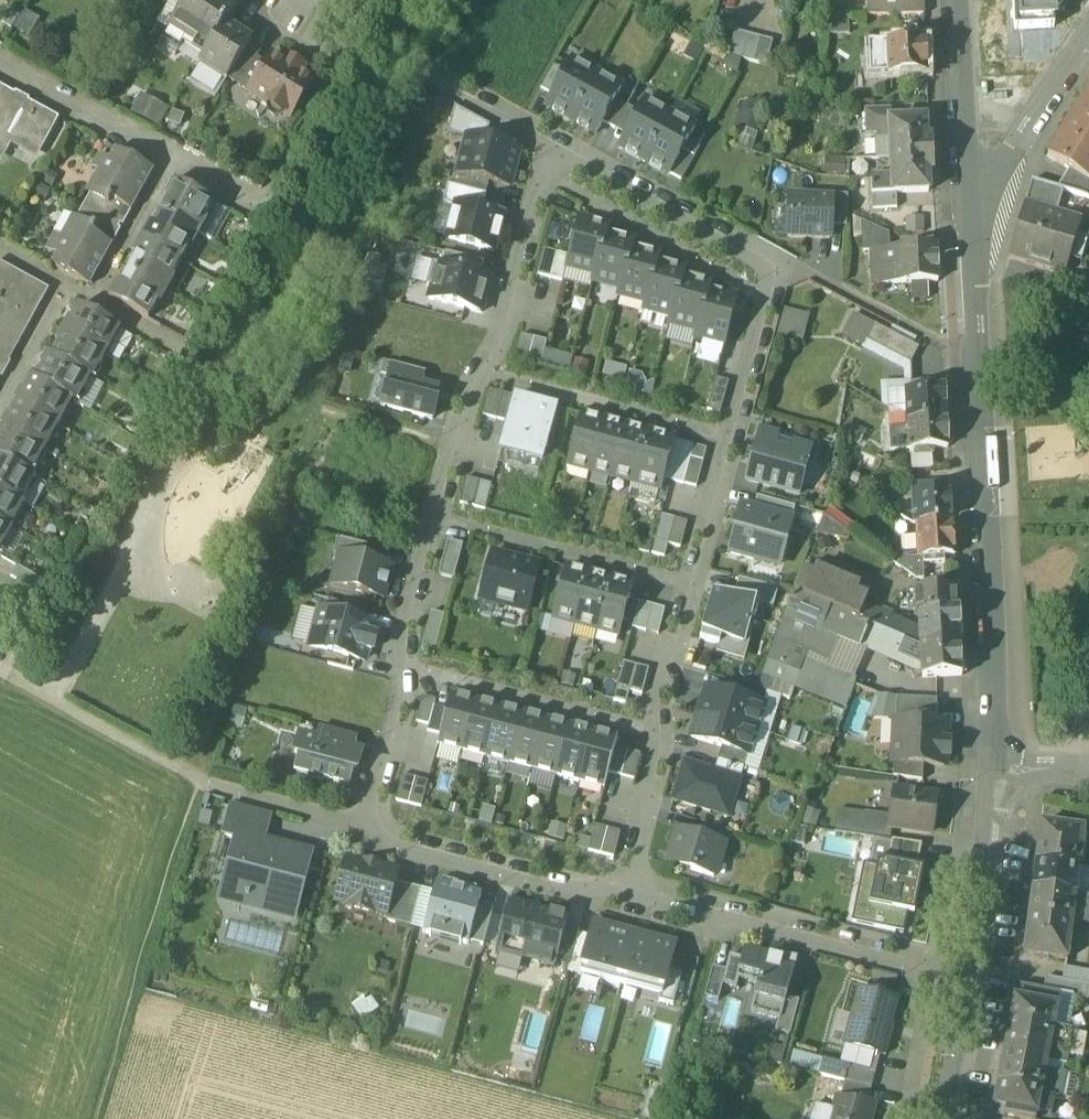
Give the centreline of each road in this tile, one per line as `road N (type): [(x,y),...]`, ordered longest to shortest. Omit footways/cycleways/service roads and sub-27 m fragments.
road 1 (residential): [(552,136),(783,270),(690,584),(654,735),(628,904)]
road 2 (residential): [(361,836),(434,516),(465,409),(499,341),(552,136)]
road 3 (residential): [(967,253),(992,764)]
road 4 (residential): [(628,904),(974,986)]
road 5 (track): [(100,1118),(202,785)]
road 6 (residential): [(361,836),(628,904)]
road 7 (residential): [(952,0),(967,253)]
road 8 (residential): [(1088,58),(967,253)]
road 9 (residential): [(992,764),(974,986)]
road 10 (track): [(663,1118),(715,921)]
road 11 (residential): [(202,785),(335,821),(361,836)]
road 12 (residential): [(974,986),(948,1118)]
road 13 (residential): [(436,74),(552,136)]

